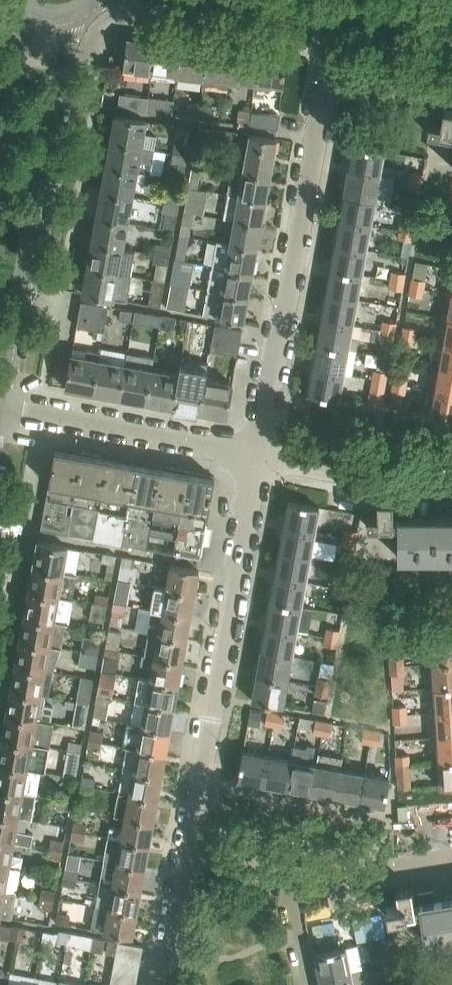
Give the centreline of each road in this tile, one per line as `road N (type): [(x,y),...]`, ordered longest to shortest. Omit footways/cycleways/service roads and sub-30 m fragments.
road 1 (residential): [(188,850),(259,458)]
road 2 (unclassified): [(259,458),(329,72)]
road 3 (residential): [(0,395),(65,19)]
road 4 (unclassified): [(259,458),(0,412)]
road 5 (unclassified): [(451,477),(354,476),(259,458)]
road 6 (residential): [(283,868),(451,855)]
road 7 (residential): [(24,10),(0,150)]
road 8 (residential): [(160,984),(188,850)]
road 9 (residential): [(451,94),(329,72)]
road 10 (unclassified): [(451,14),(332,0)]
road 11 (residential): [(283,868),(309,984)]

